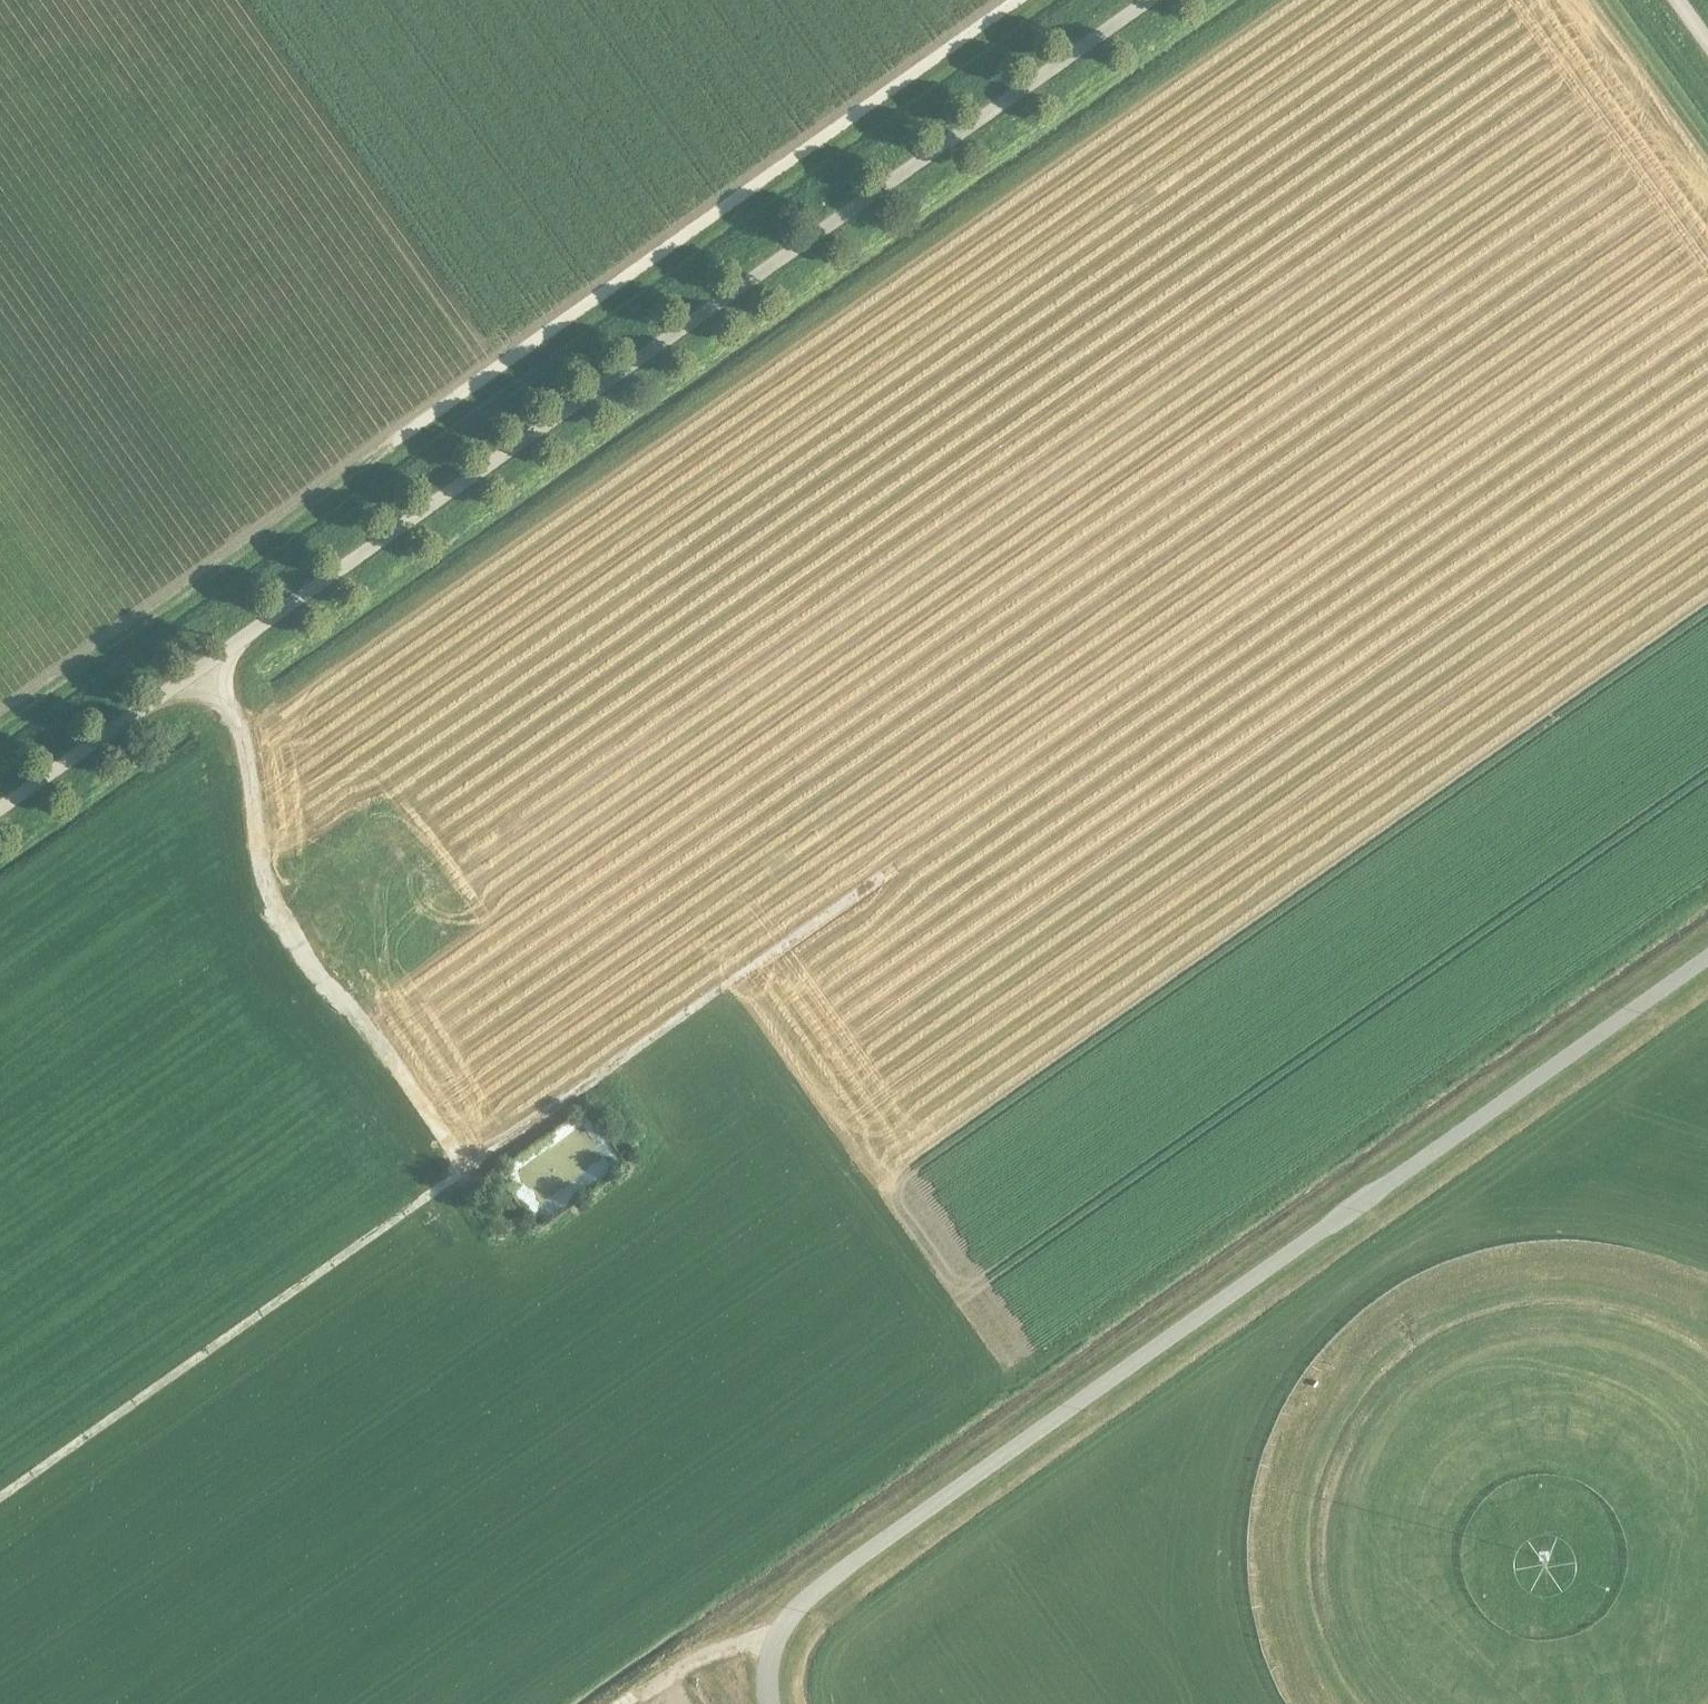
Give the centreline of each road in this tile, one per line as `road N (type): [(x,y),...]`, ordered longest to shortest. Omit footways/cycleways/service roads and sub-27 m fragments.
road 1 (unclassified): [(0,808),(1146,0)]

